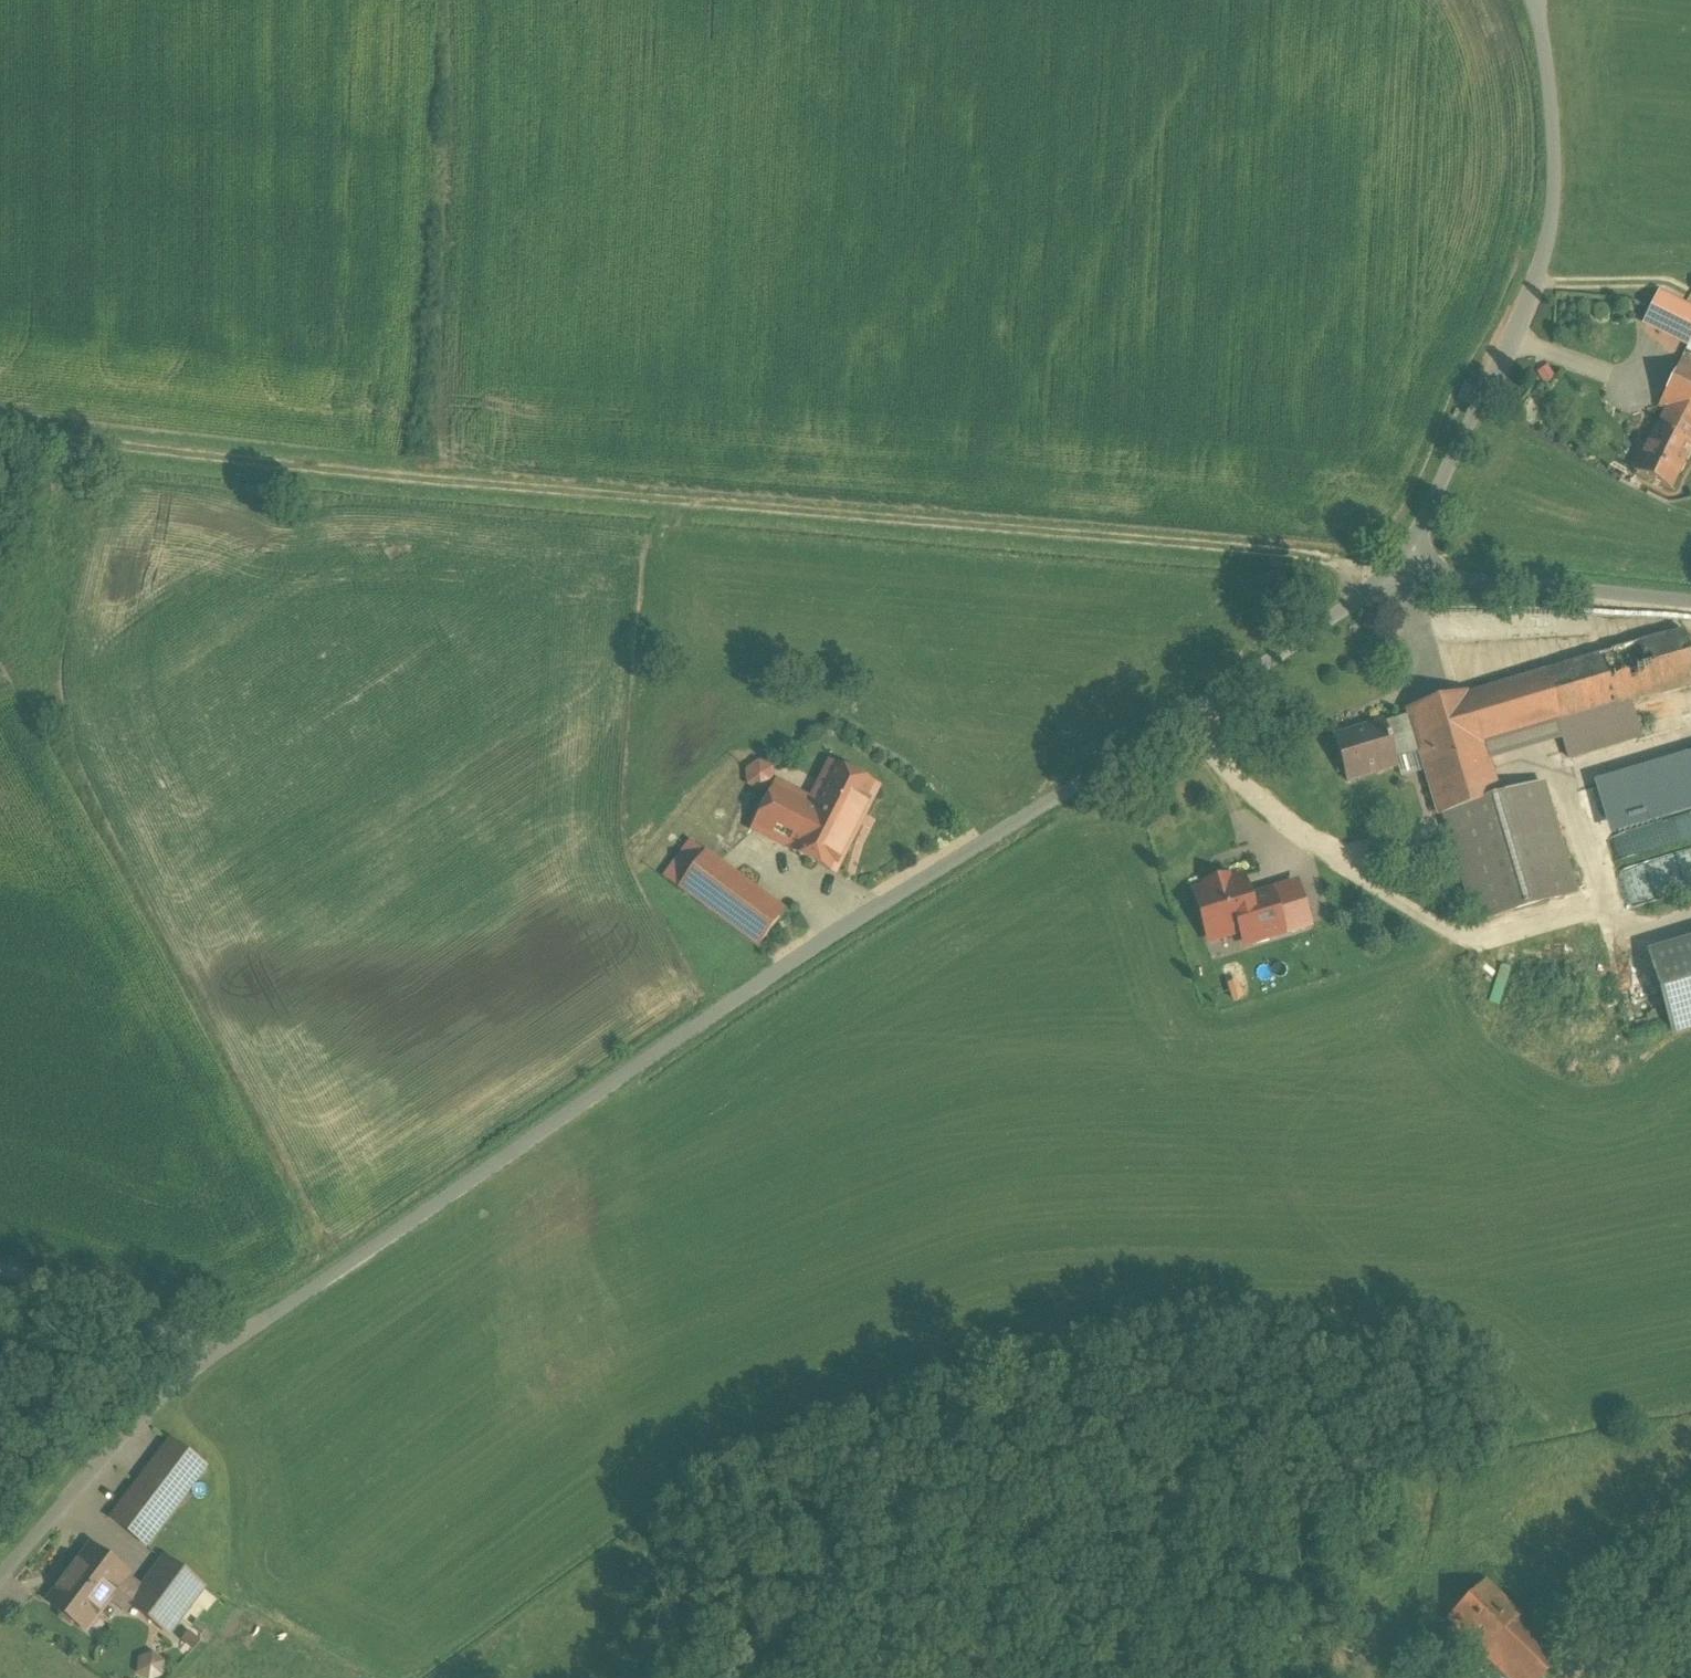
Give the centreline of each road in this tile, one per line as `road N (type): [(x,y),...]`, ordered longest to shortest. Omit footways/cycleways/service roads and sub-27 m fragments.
road 1 (unclassified): [(1401,561),(222,1350),(151,1409),(0,1577)]
road 2 (track): [(0,418),(1401,561)]
road 3 (unclassified): [(1538,9),(1555,94),(1551,207),(1540,254),(1401,561)]
road 4 (unclassified): [(1690,601),(1401,561)]

